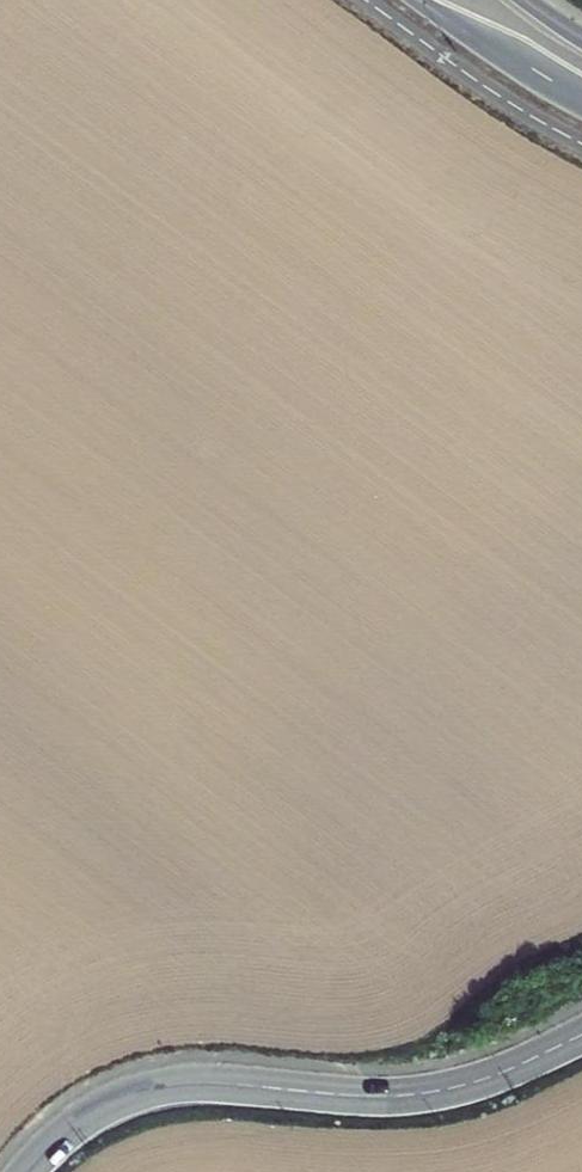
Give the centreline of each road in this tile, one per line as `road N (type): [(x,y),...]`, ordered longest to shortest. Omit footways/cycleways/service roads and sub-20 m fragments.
road 1 (tertiary): [(25,1171),(66,1131),(133,1093),(206,1083),(415,1095),(503,1073),(581,1036)]
road 2 (tertiary): [(415,0),(581,97)]

